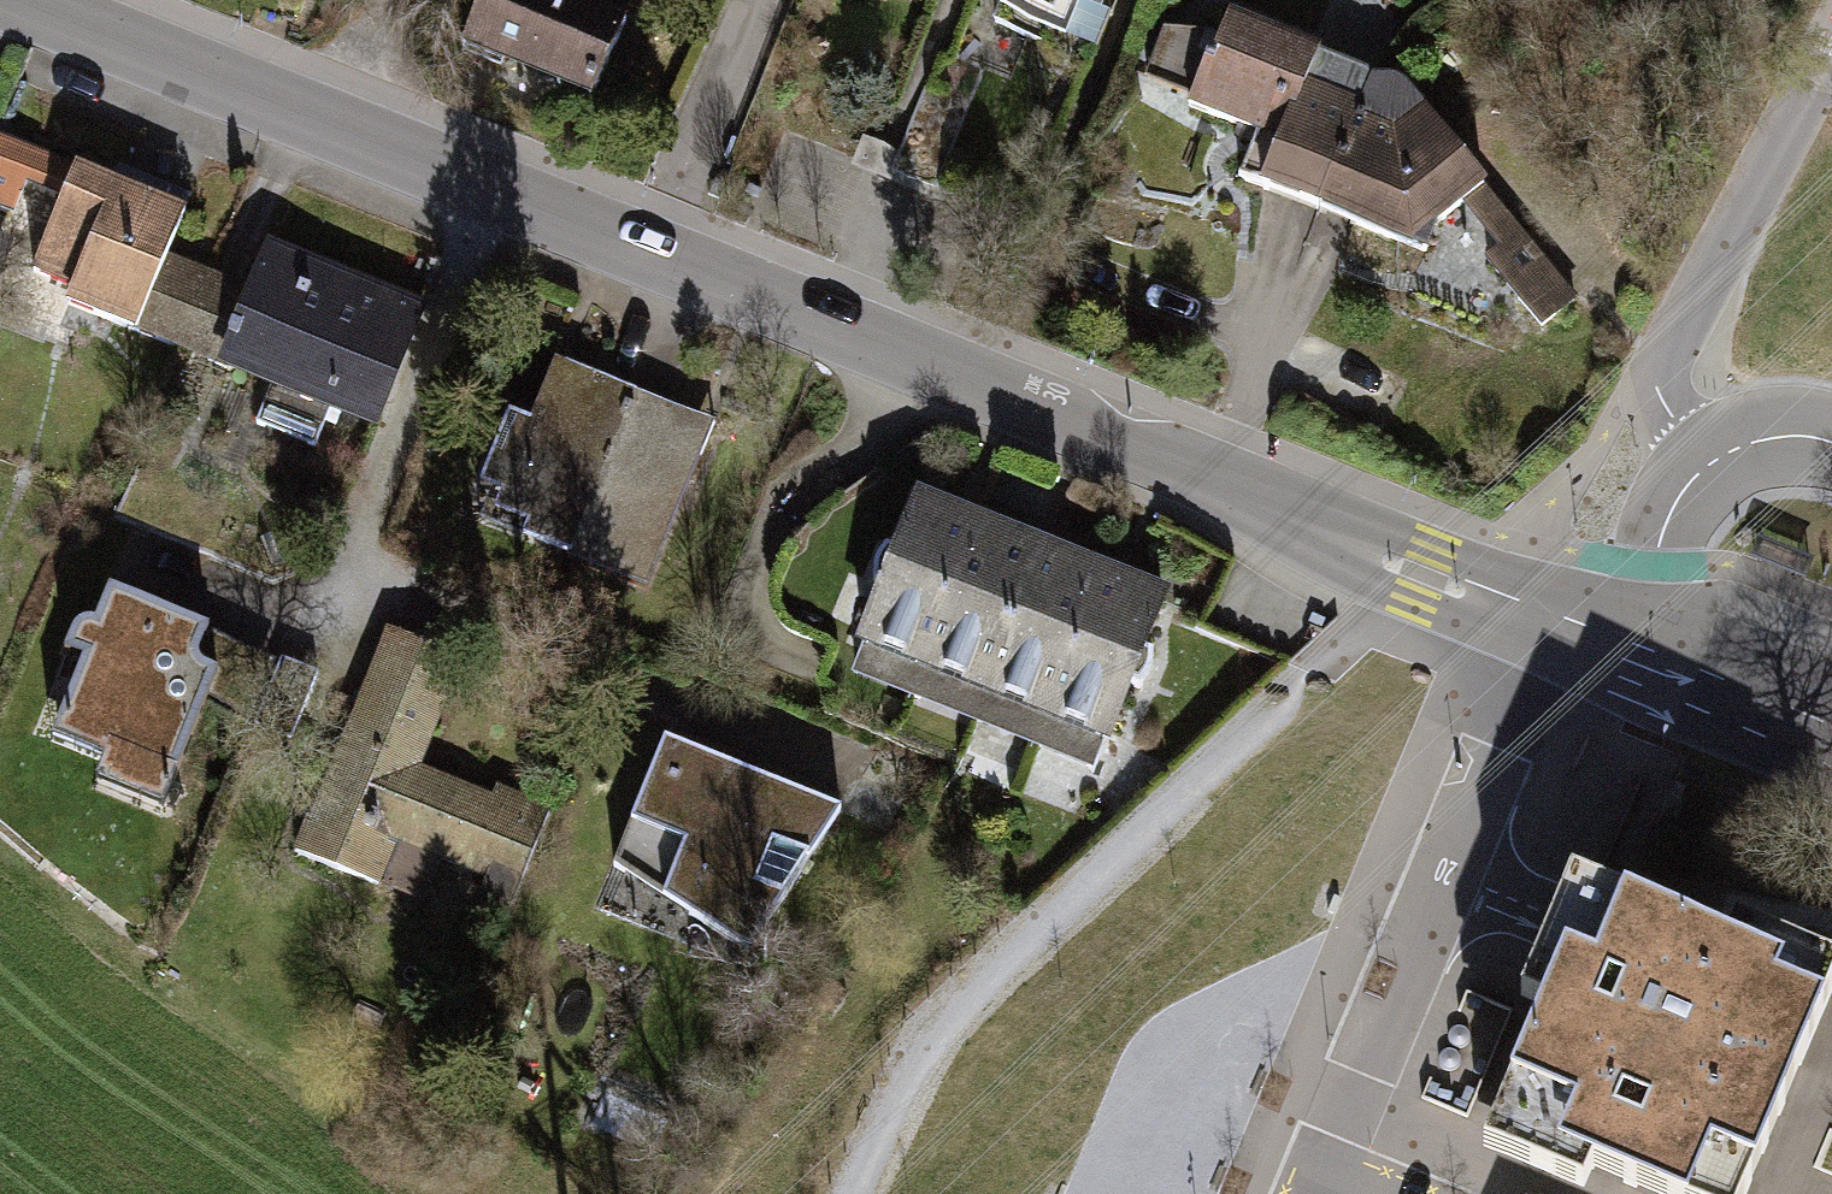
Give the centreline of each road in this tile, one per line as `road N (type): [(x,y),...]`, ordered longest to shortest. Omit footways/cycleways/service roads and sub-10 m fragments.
road 1 (tertiary): [(16,0),(1203,472),(1427,577),(1546,618)]
road 2 (residential): [(1546,618),(1317,1193)]
road 3 (tertiary): [(1546,618),(1831,734)]

